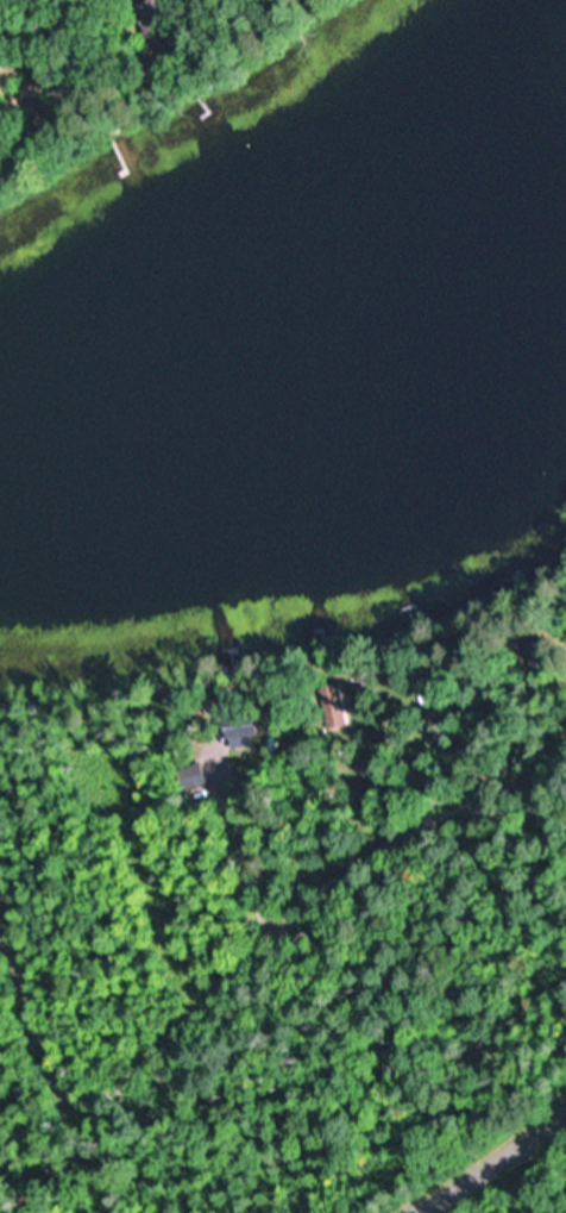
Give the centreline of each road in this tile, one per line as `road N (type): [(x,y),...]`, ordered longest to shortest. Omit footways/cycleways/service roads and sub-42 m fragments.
road 1 (residential): [(406,1212),(510,1149),(565,1101)]

